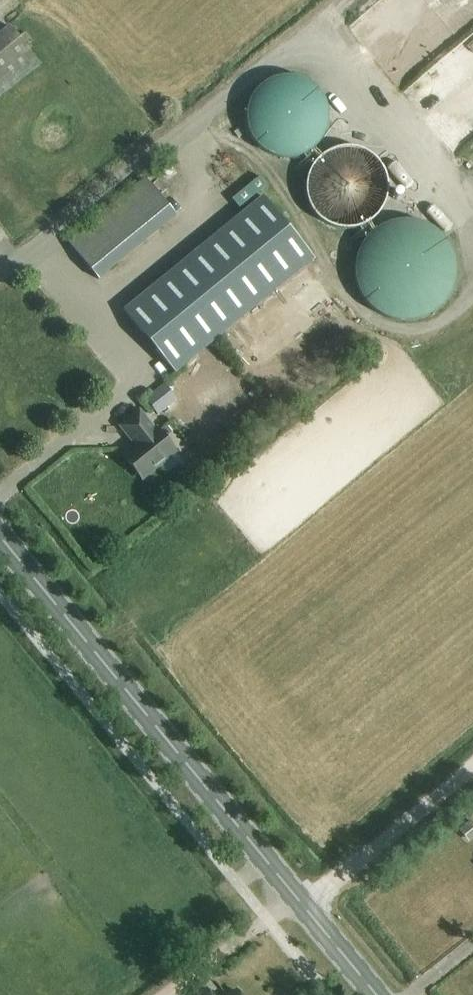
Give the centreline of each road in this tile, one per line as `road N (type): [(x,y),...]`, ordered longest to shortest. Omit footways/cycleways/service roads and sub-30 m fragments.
road 1 (secondary): [(376,994),(0,535)]
road 2 (track): [(167,994),(266,918),(331,884),(472,767)]

